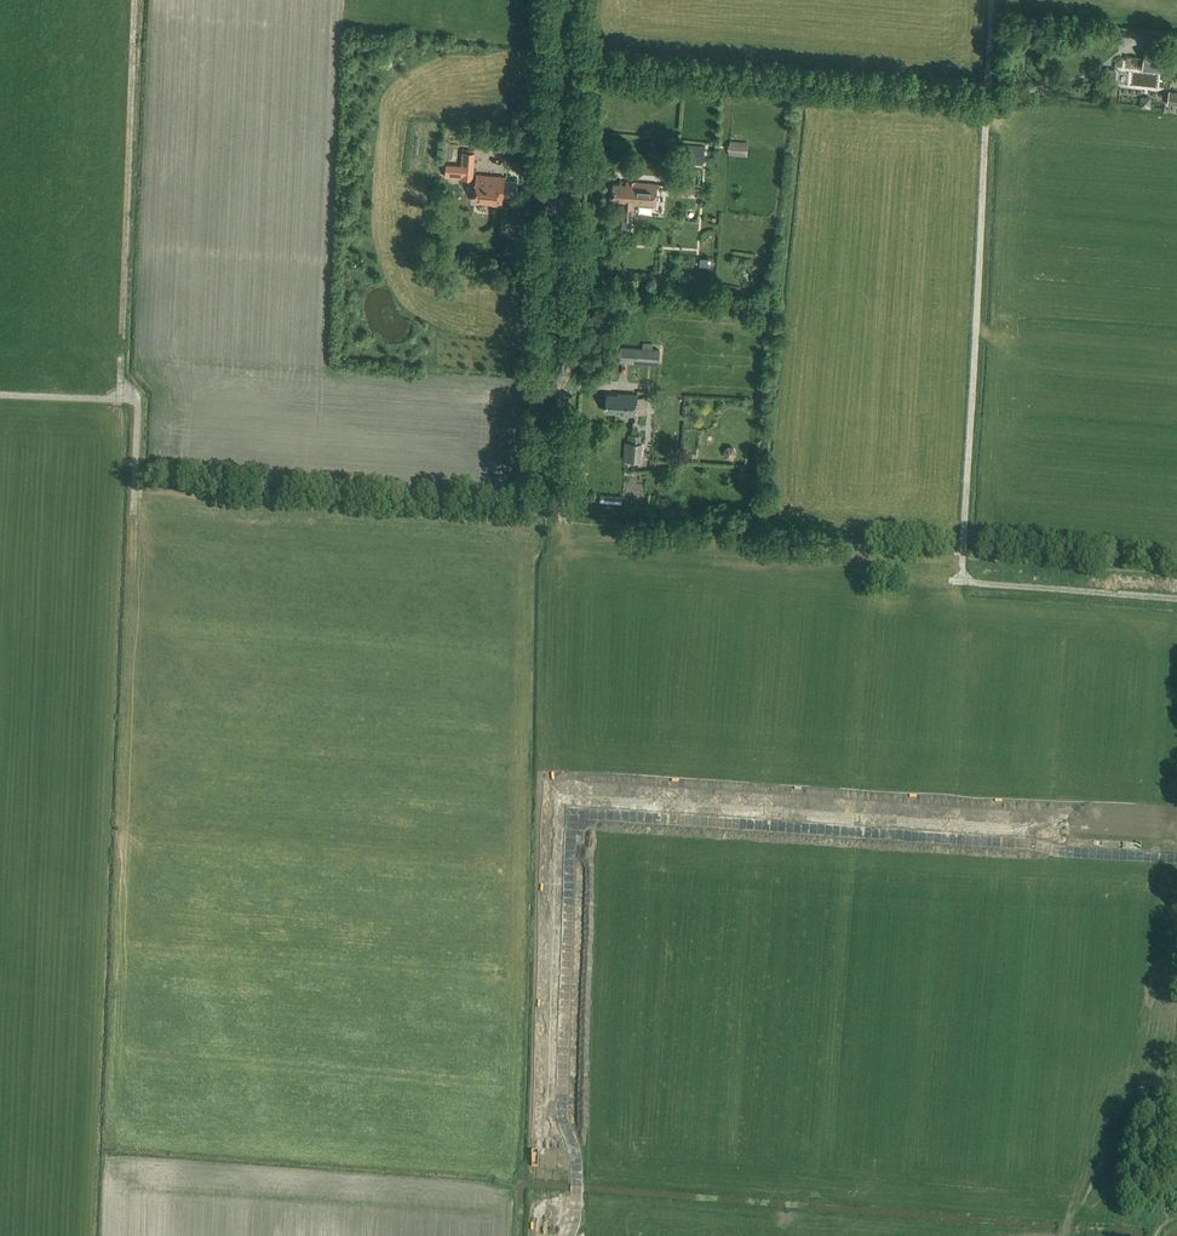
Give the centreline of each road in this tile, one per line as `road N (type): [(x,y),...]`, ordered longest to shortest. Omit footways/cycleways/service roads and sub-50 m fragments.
road 1 (track): [(993,0),(961,581)]
road 2 (unclassified): [(563,519),(579,61)]
road 3 (unclassified): [(1000,94),(579,61)]
road 4 (track): [(961,581),(925,577),(876,553),(575,531),(563,519)]
road 5 (track): [(1176,597),(961,581)]

